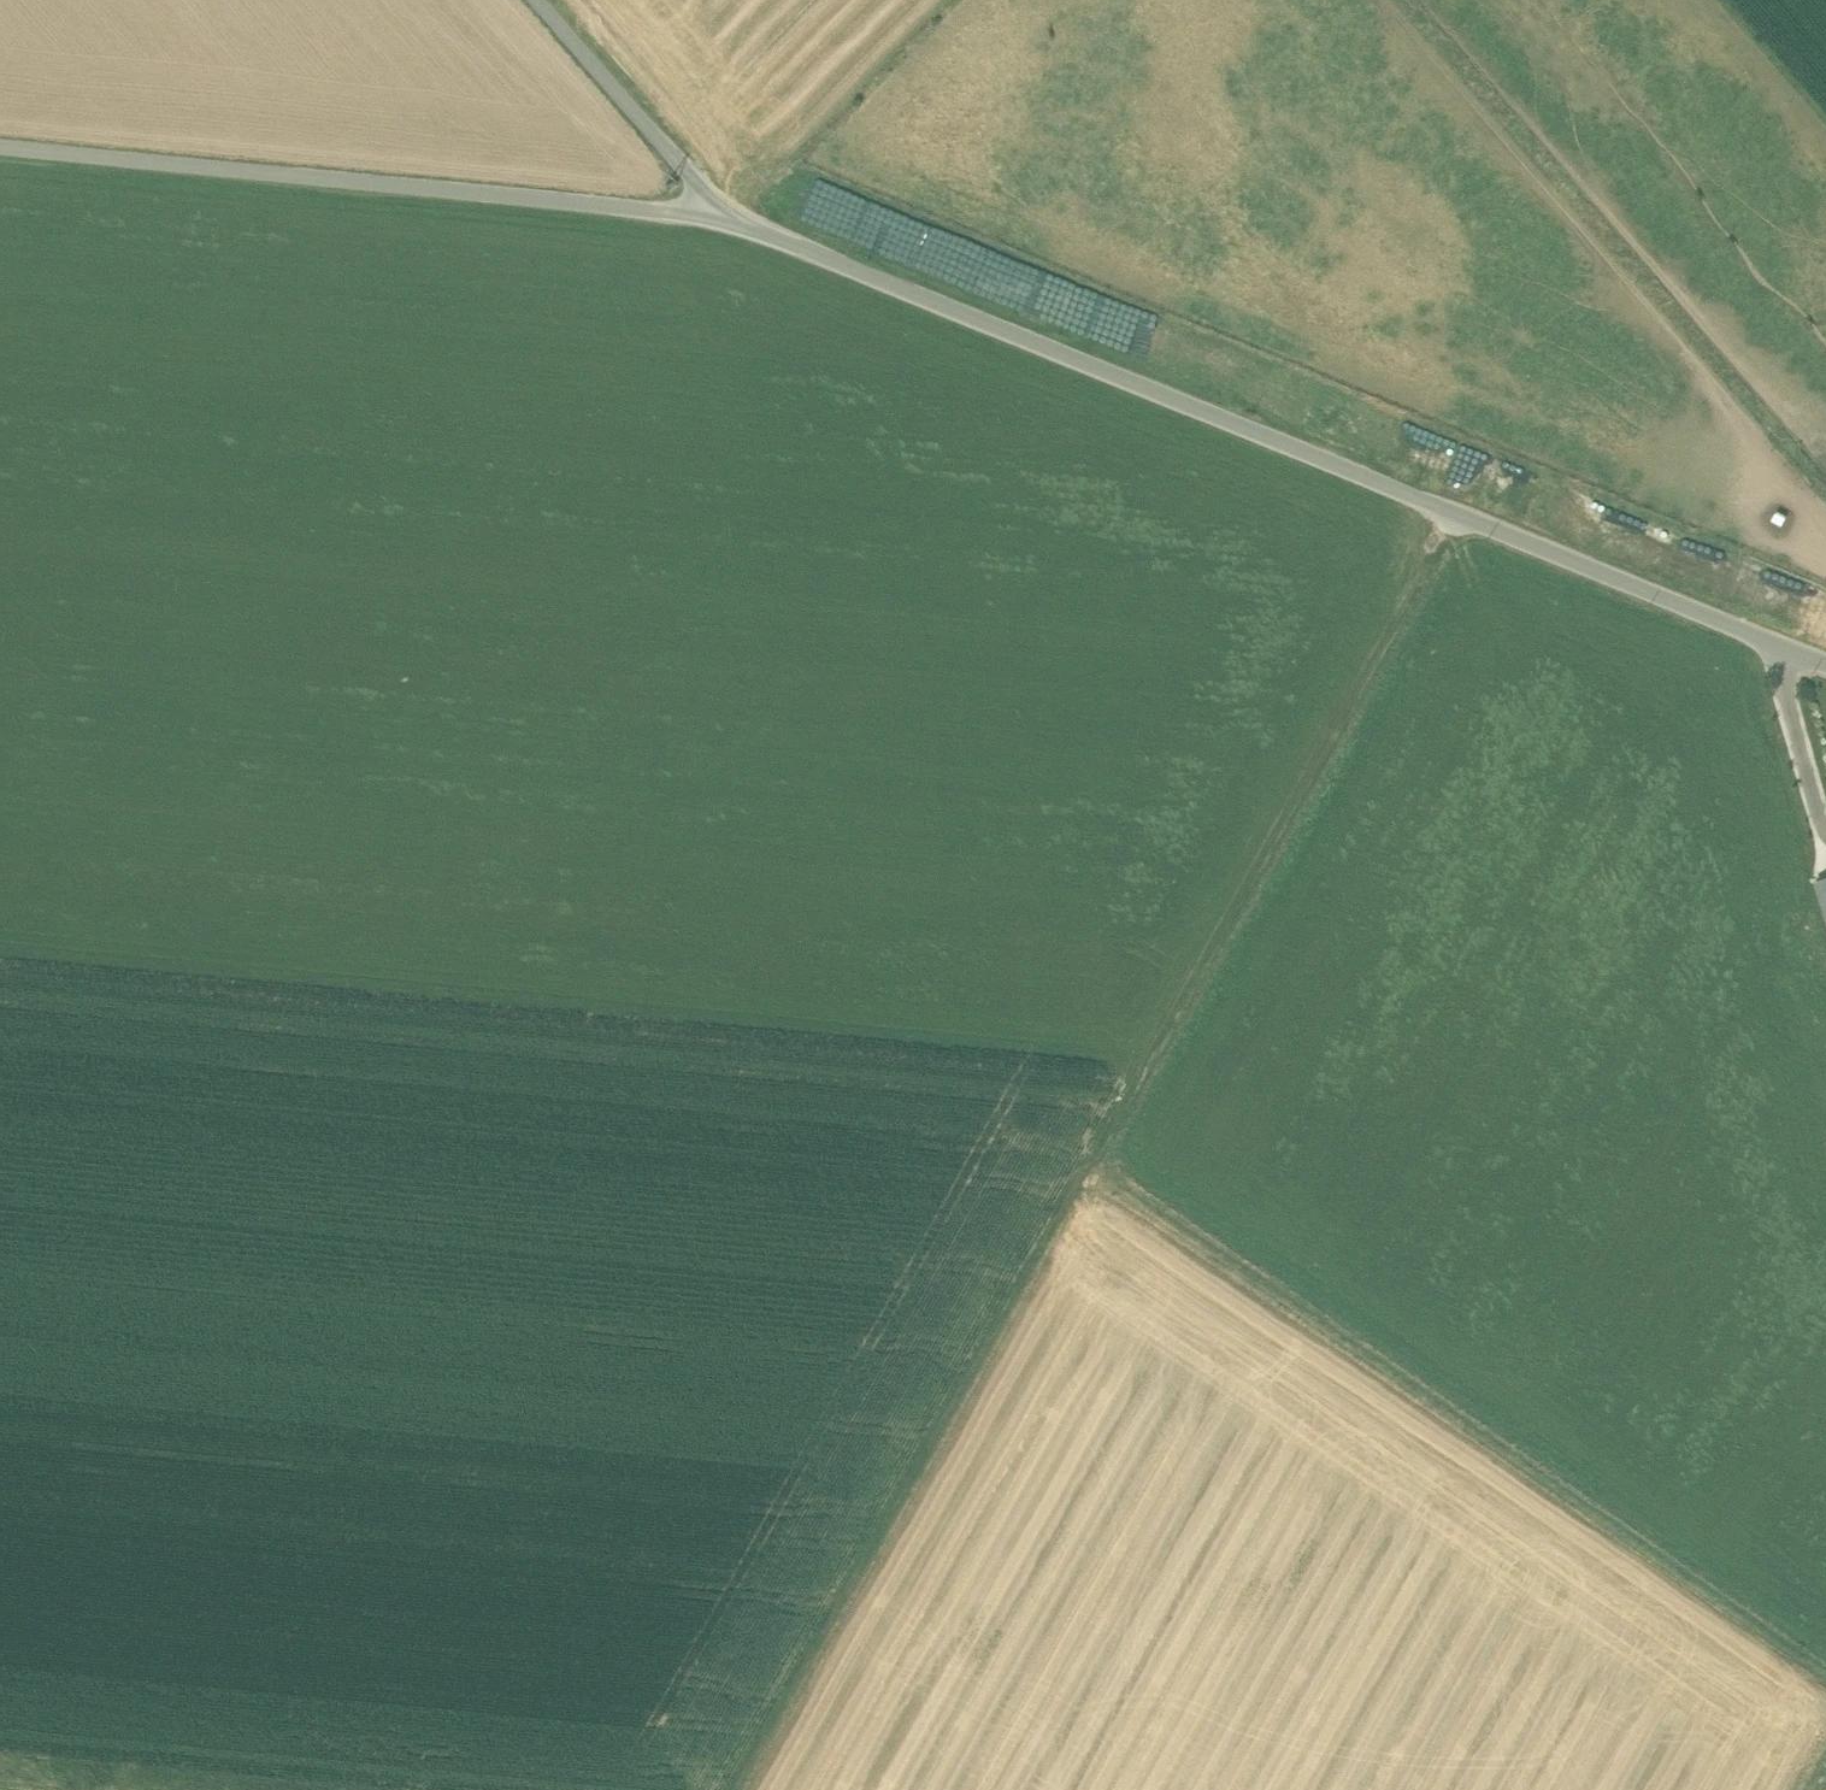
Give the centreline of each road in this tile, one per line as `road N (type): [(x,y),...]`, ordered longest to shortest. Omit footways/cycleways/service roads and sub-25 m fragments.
road 1 (track): [(735,1789),(1463,514)]
road 2 (unclassified): [(1825,662),(723,214)]
road 3 (track): [(1089,1165),(1825,1674)]
road 4 (unclassified): [(723,214),(0,148)]
road 5 (unclassified): [(723,214),(536,0)]

